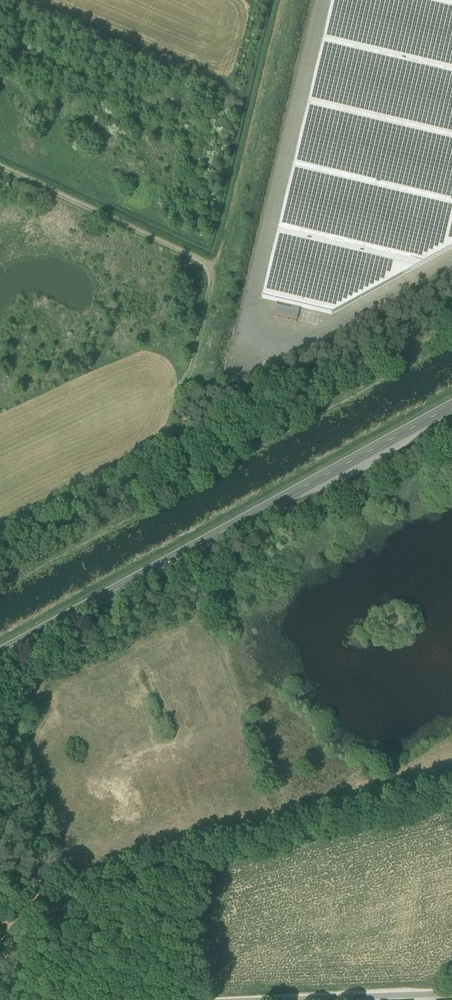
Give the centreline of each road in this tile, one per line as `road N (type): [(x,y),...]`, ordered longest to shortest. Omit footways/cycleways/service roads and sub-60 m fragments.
road 1 (primary): [(0,655),(451,408)]
road 2 (track): [(13,906),(45,908),(64,898),(188,875),(197,999)]
road 3 (track): [(451,322),(191,467)]
road 4 (unclassified): [(198,999),(451,993)]
road 5 (track): [(213,269),(0,169)]
road 6 (track): [(191,467),(0,571)]

